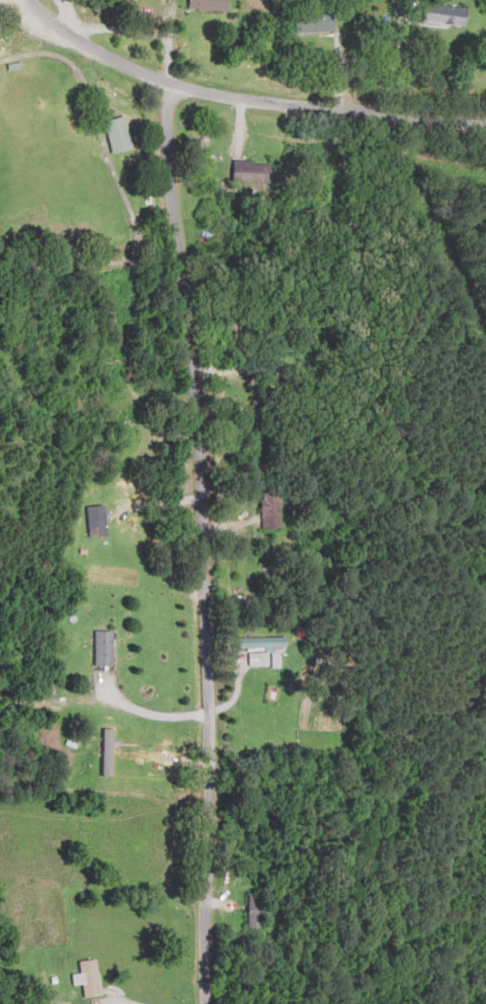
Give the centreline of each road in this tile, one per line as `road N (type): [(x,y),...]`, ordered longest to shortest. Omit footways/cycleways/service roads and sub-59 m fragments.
road 1 (residential): [(224,1003),(202,310),(176,227),(99,56)]
road 2 (residential): [(485,121),(284,103),(99,56),(37,0)]

